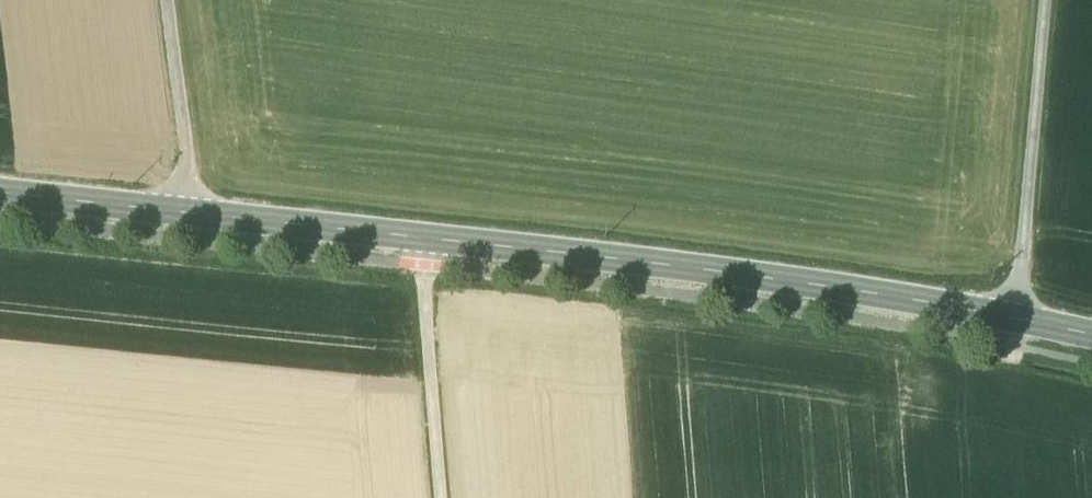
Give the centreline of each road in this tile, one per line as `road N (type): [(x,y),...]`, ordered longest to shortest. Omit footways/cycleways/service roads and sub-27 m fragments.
road 1 (tertiary): [(1015,317),(420,233),(194,211)]
road 2 (unclassified): [(1043,0),(1015,317)]
road 3 (track): [(420,233),(442,497)]
road 4 (unclassified): [(194,211),(166,0)]
road 5 (tertiary): [(194,211),(0,192)]

